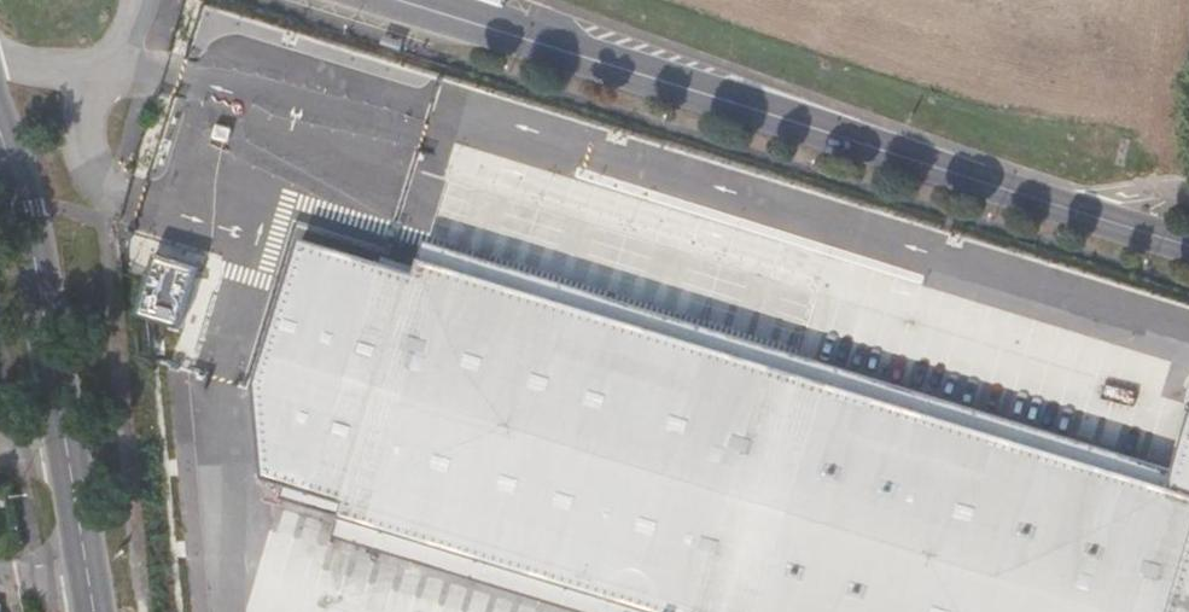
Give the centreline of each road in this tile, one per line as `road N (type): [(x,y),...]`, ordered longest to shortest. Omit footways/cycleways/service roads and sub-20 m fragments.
road 1 (tertiary): [(1188,245),(403,0)]
road 2 (unclassified): [(22,192),(94,611)]

